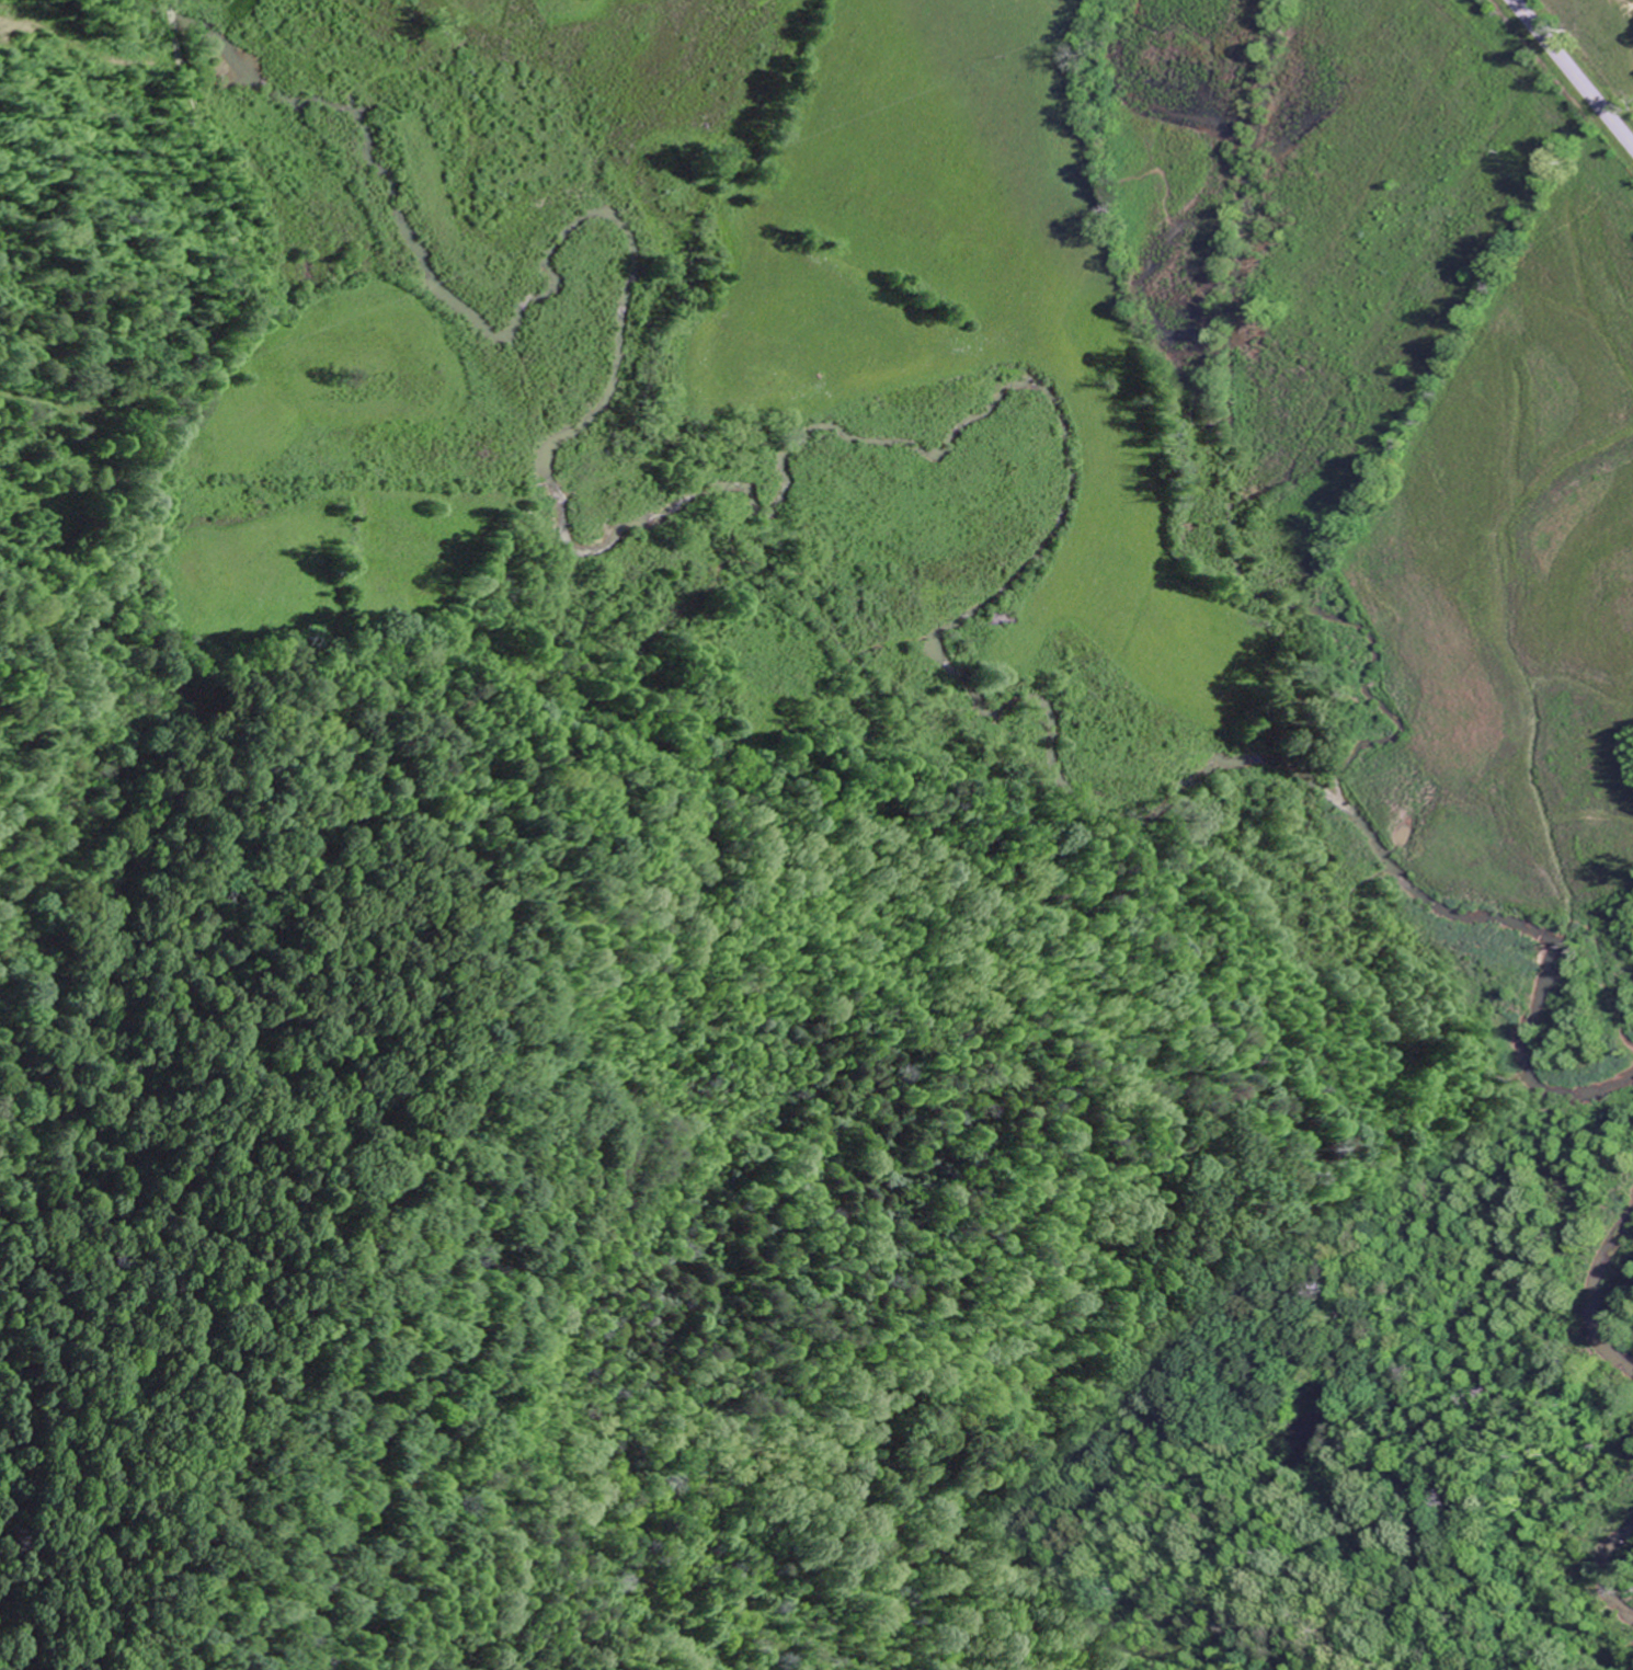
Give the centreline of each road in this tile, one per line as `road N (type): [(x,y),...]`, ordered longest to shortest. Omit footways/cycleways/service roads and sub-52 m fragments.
road 1 (secondary): [(1511,0),(1632,149)]

